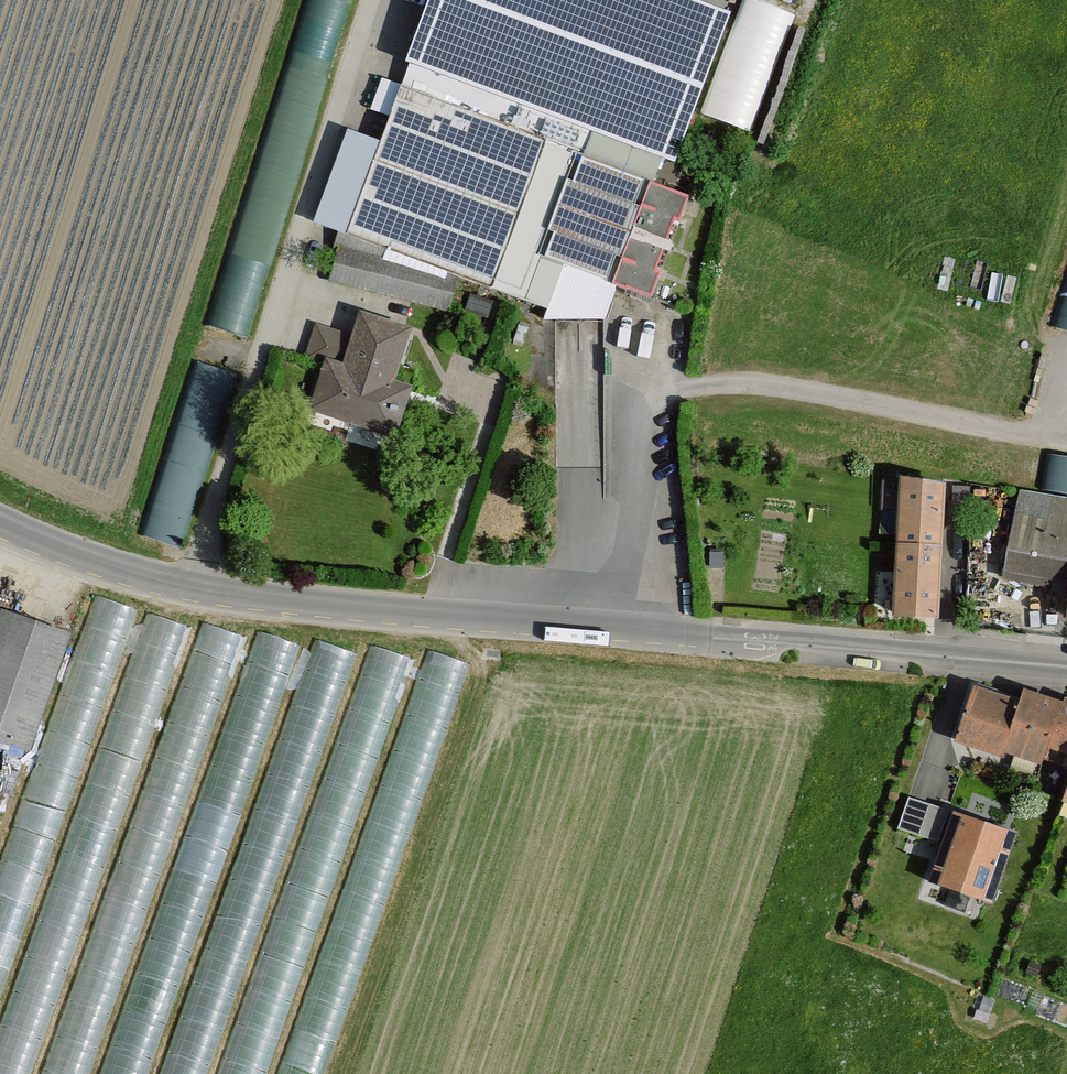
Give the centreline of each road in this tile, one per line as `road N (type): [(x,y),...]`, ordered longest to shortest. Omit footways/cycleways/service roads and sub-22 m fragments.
road 1 (unclassified): [(1066,666),(258,599),(107,565),(0,523)]
road 2 (track): [(1016,432),(749,383),(688,386)]

